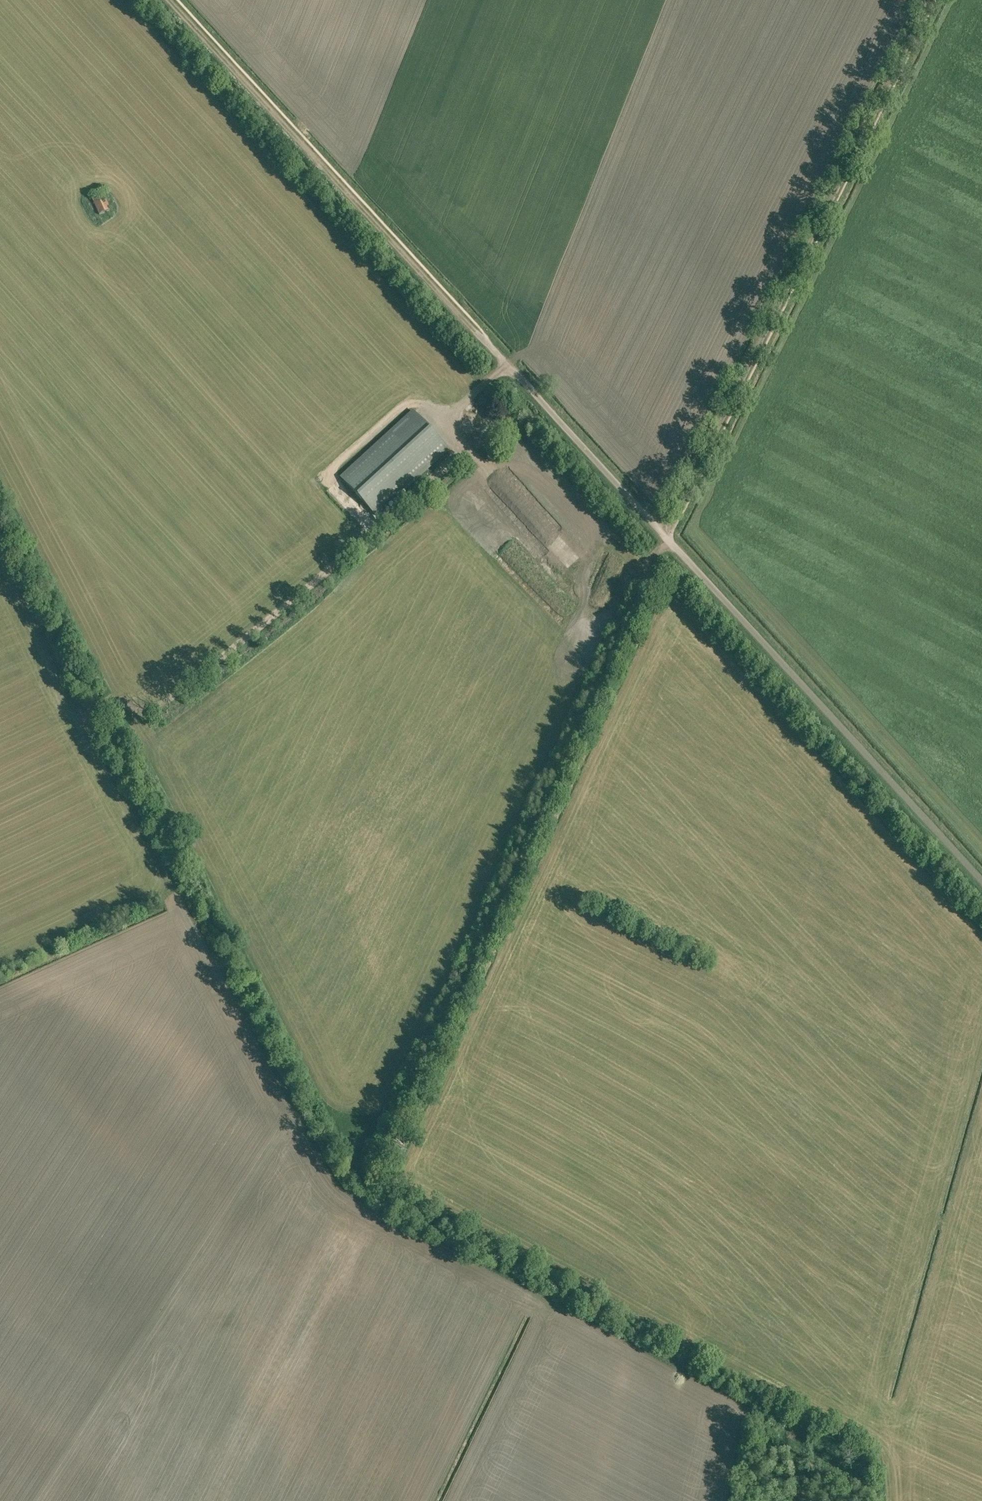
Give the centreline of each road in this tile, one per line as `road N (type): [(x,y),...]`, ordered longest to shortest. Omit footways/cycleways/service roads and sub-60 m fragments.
road 1 (unclassified): [(981,883),(496,357)]
road 2 (track): [(660,535),(927,0)]
road 3 (track): [(496,357),(162,0)]

